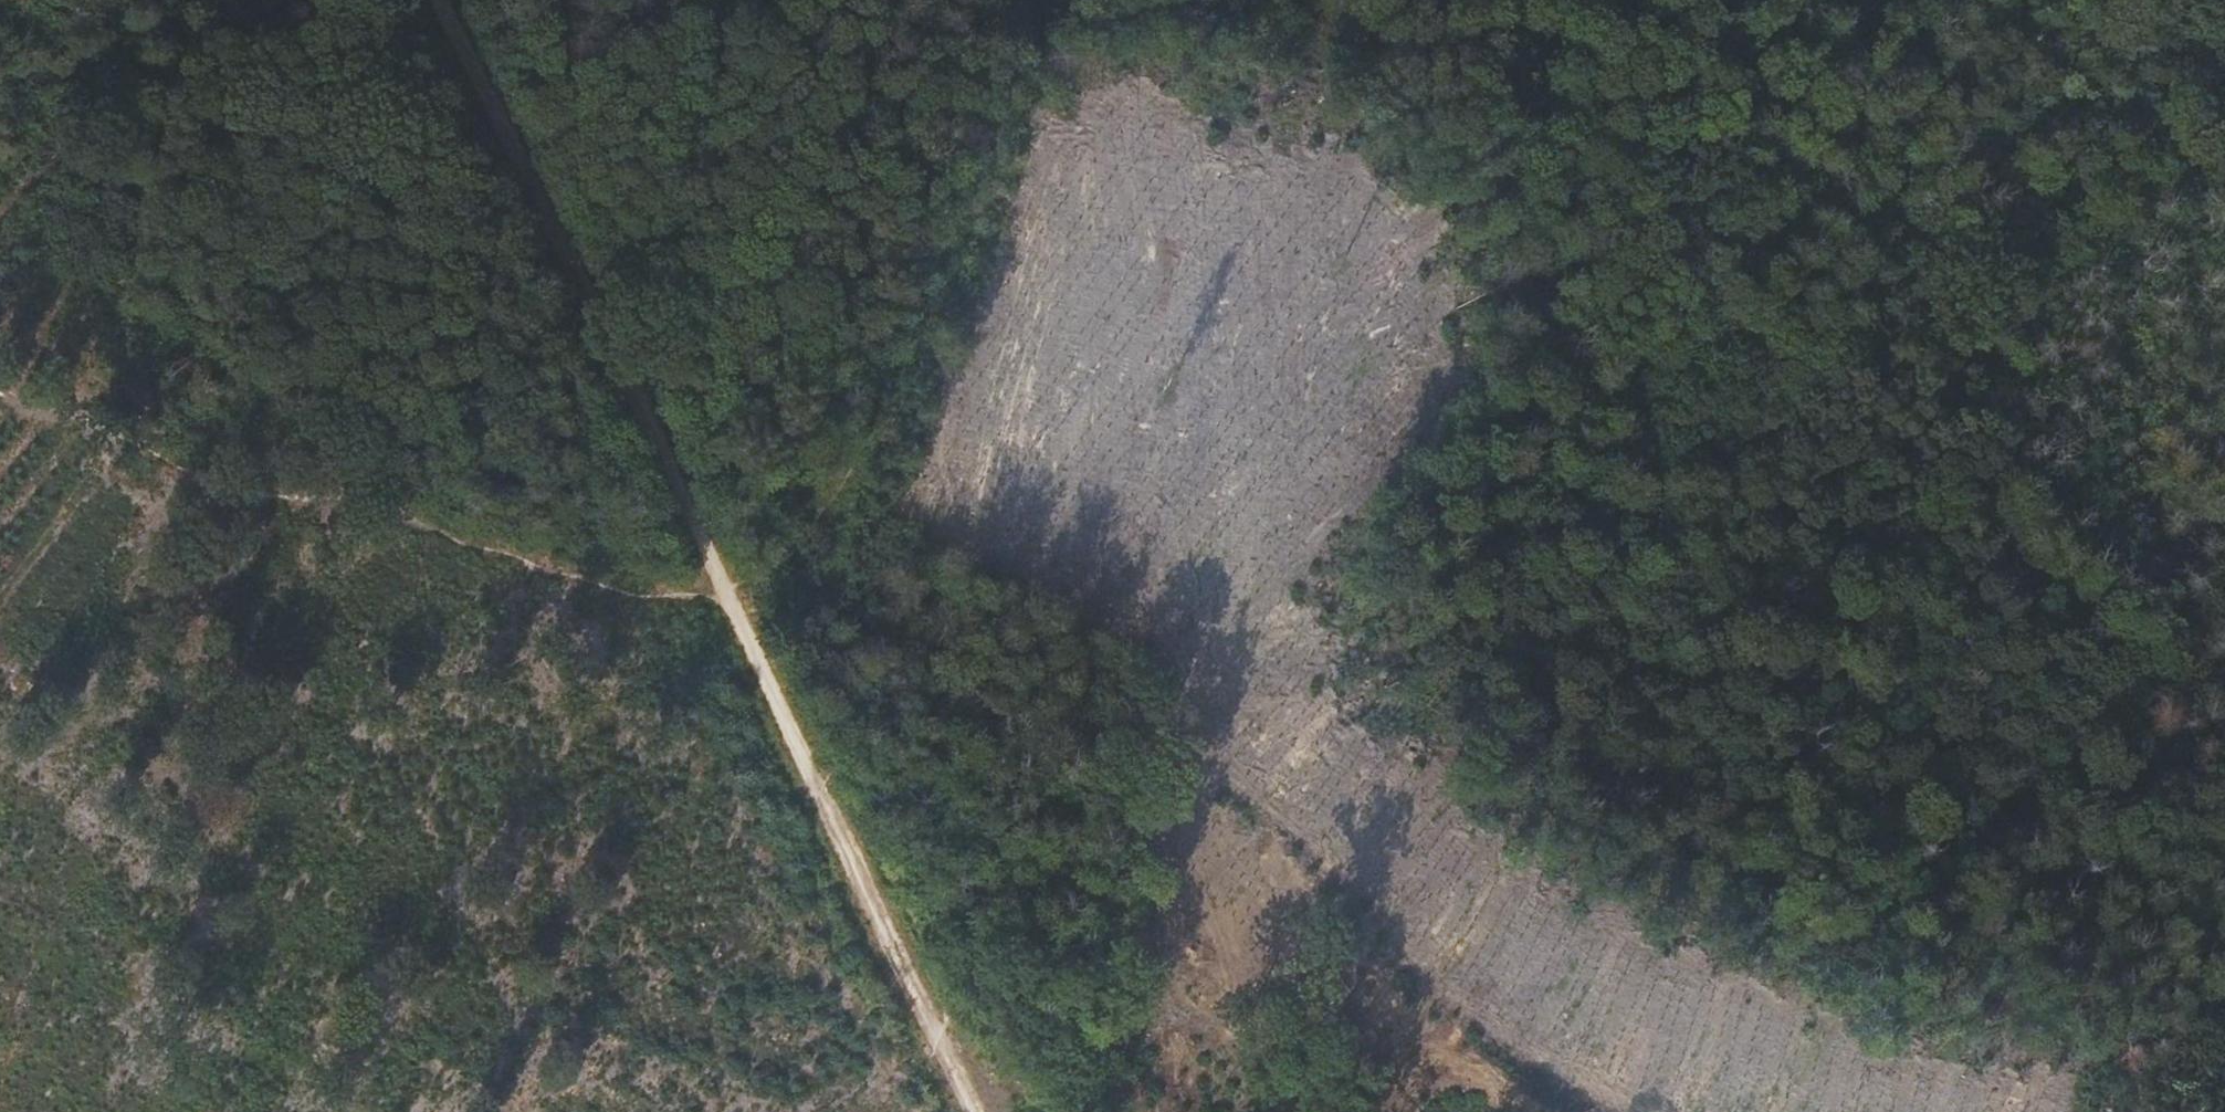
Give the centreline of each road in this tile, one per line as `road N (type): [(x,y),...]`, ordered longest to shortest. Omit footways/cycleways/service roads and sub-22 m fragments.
road 1 (track): [(709,560),(436,0)]
road 2 (track): [(966,1111),(709,560)]

